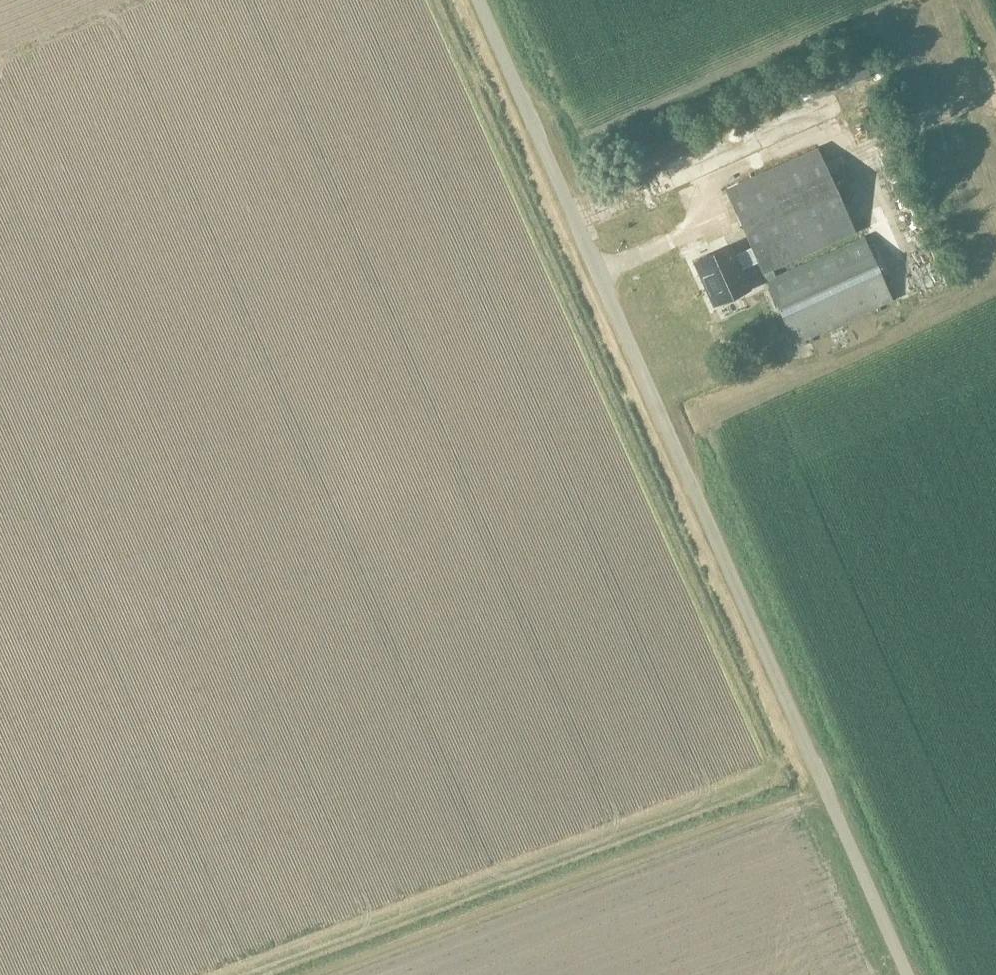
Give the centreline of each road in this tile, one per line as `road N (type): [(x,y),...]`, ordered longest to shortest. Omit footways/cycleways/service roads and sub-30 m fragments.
road 1 (unclassified): [(904,974),(474,0)]

